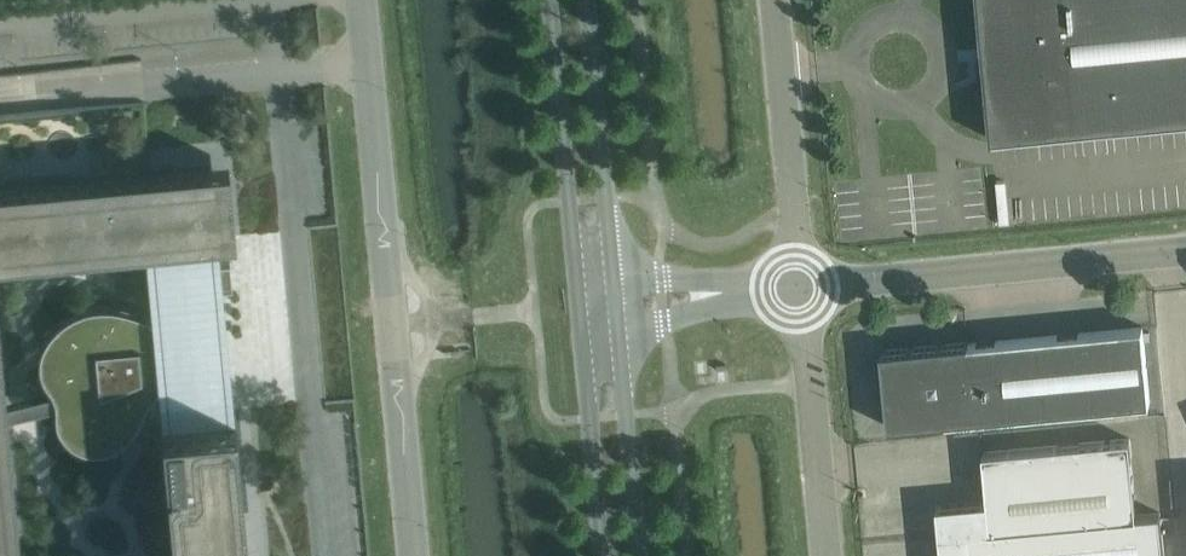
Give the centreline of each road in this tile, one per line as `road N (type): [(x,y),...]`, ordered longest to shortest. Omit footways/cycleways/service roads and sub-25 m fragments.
road 1 (unclassified): [(360,0),(414,555)]
road 2 (unclassified): [(800,287),(1185,251)]
road 3 (tertiary): [(549,0),(582,303)]
road 4 (tertiary): [(616,300),(588,0)]
road 5 (unclassified): [(800,287),(774,0)]
road 6 (unclassified): [(827,555),(800,287)]
road 7 (tertiary): [(640,555),(616,300)]
road 8 (tertiary): [(582,303),(604,555)]
road 9 (unclassified): [(616,300),(800,287)]

